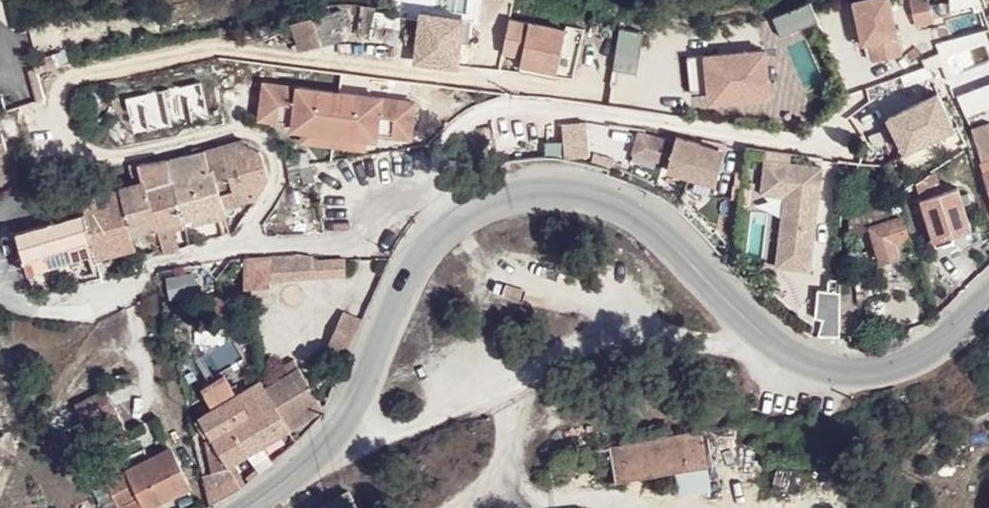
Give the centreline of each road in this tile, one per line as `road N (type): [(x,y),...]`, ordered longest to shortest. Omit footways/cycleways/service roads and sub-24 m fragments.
road 1 (tertiary): [(240,507),(333,439),(412,268),(457,209),(544,187),(601,193),(643,217),(725,296),(822,369),(858,374),(910,357),(988,298)]
road 2 (track): [(333,439),(377,434),(495,392),(725,296)]

